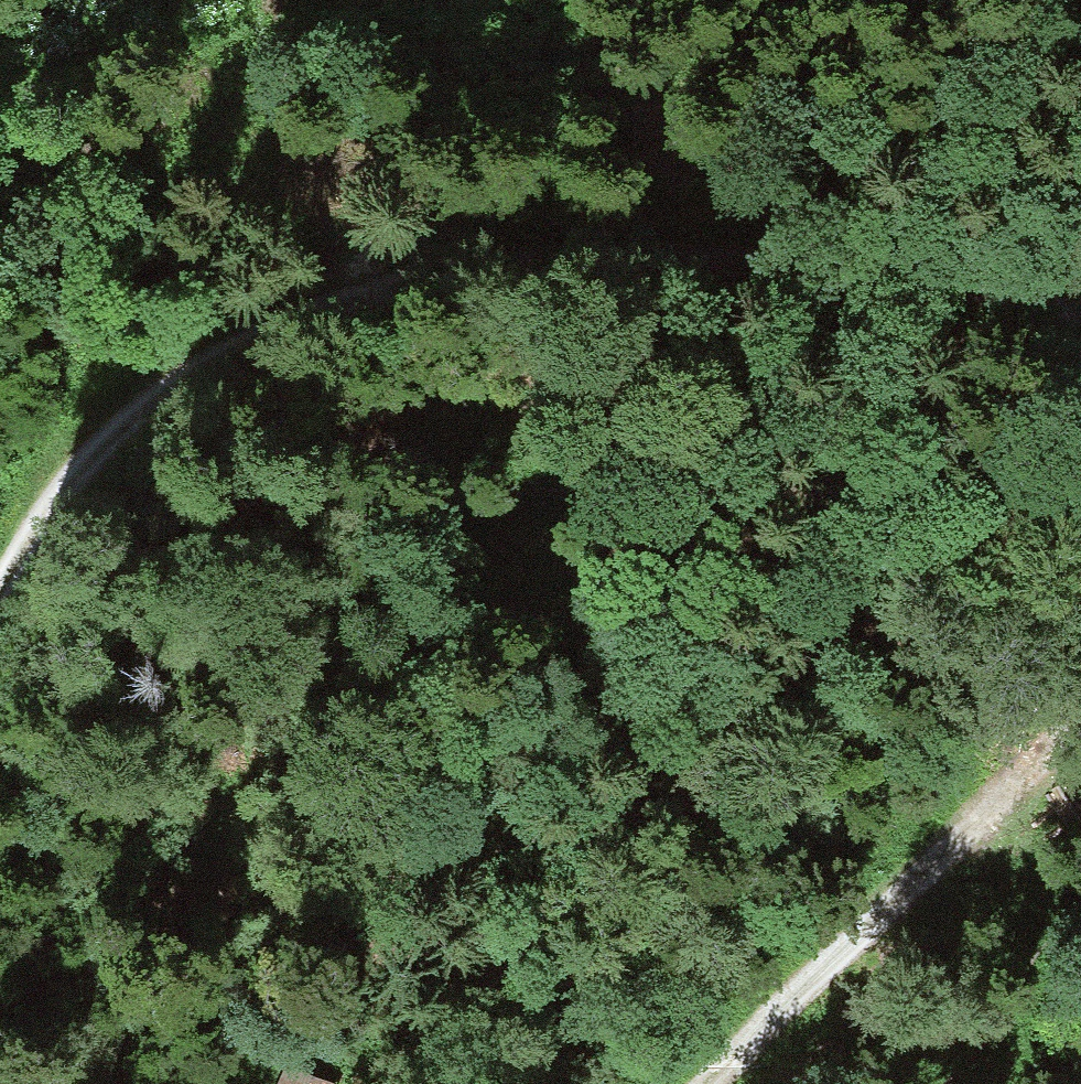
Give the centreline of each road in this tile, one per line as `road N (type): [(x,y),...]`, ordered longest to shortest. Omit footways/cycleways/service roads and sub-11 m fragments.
road 1 (track): [(1080,284),(786,248),(596,241),(464,262),(232,333),(124,403),(57,478),(0,575)]
road 2 (track): [(1080,419),(936,583),(566,909),(405,1083)]
road 3 (track): [(701,1083),(767,1012),(1080,733)]
road 4 (track): [(0,71),(299,0)]

